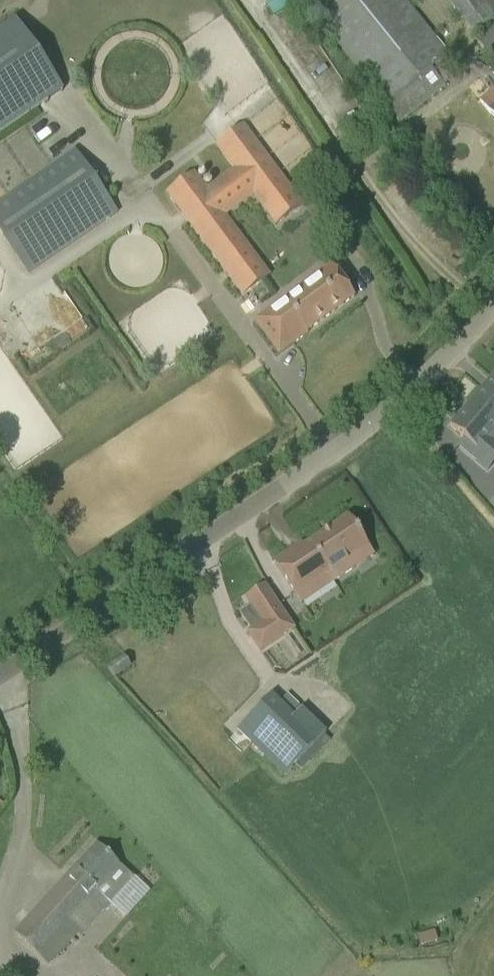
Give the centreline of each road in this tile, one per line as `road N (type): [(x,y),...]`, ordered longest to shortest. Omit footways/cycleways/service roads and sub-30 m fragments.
road 1 (unclassified): [(0,670),(337,449),(414,389),(493,303)]

